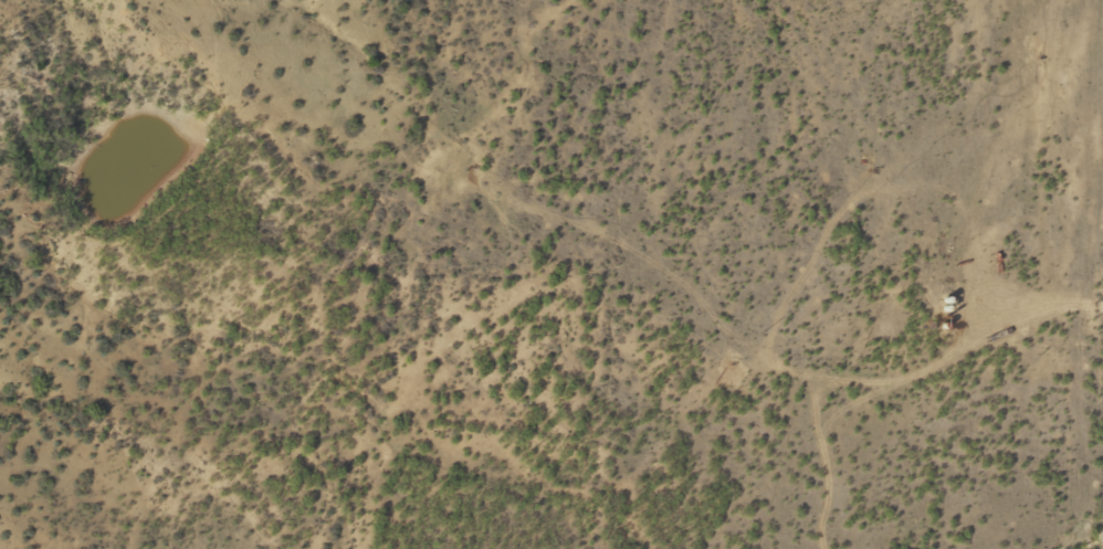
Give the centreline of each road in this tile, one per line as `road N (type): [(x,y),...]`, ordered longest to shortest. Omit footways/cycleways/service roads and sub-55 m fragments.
road 1 (residential): [(363,548),(448,319),(526,247),(567,319),(624,476),(634,548)]
road 2 (residential): [(995,398),(995,319),(906,219),(829,231),(691,448),(624,476)]
road 3 (residential): [(906,548),(950,425),(995,398),(1102,398)]

